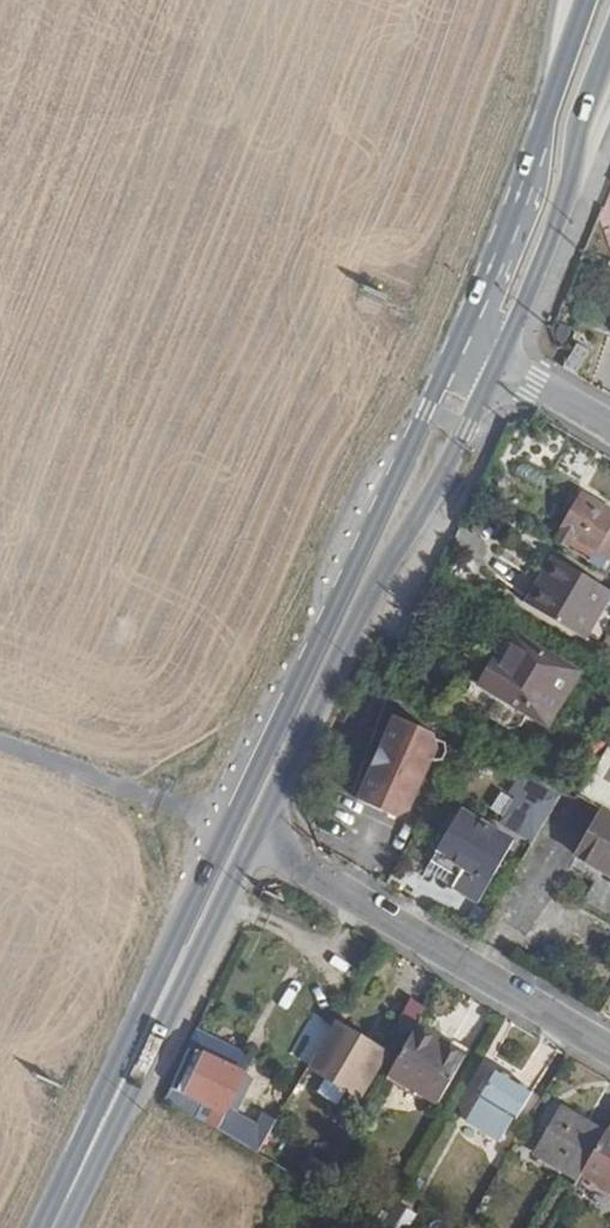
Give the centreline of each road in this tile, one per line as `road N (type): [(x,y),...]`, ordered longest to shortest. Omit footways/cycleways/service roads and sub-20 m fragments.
road 1 (primary): [(542,127),(427,411),(231,825)]
road 2 (primary): [(254,837),(366,603),(445,477),(500,358)]
road 3 (primary): [(231,825),(105,1091),(61,1210)]
road 4 (primary): [(61,1210),(126,1103),(254,837)]
road 5 (residential): [(609,1049),(254,837)]
road 6 (primary): [(500,358),(561,215),(578,132),(609,44)]
road 7 (unclassified): [(0,740),(231,825)]
road 8 (secondary): [(542,127),(533,209),(484,327),(500,358)]
road 9 (primary): [(588,0),(542,127)]
road 10 (residential): [(500,358),(609,428)]

